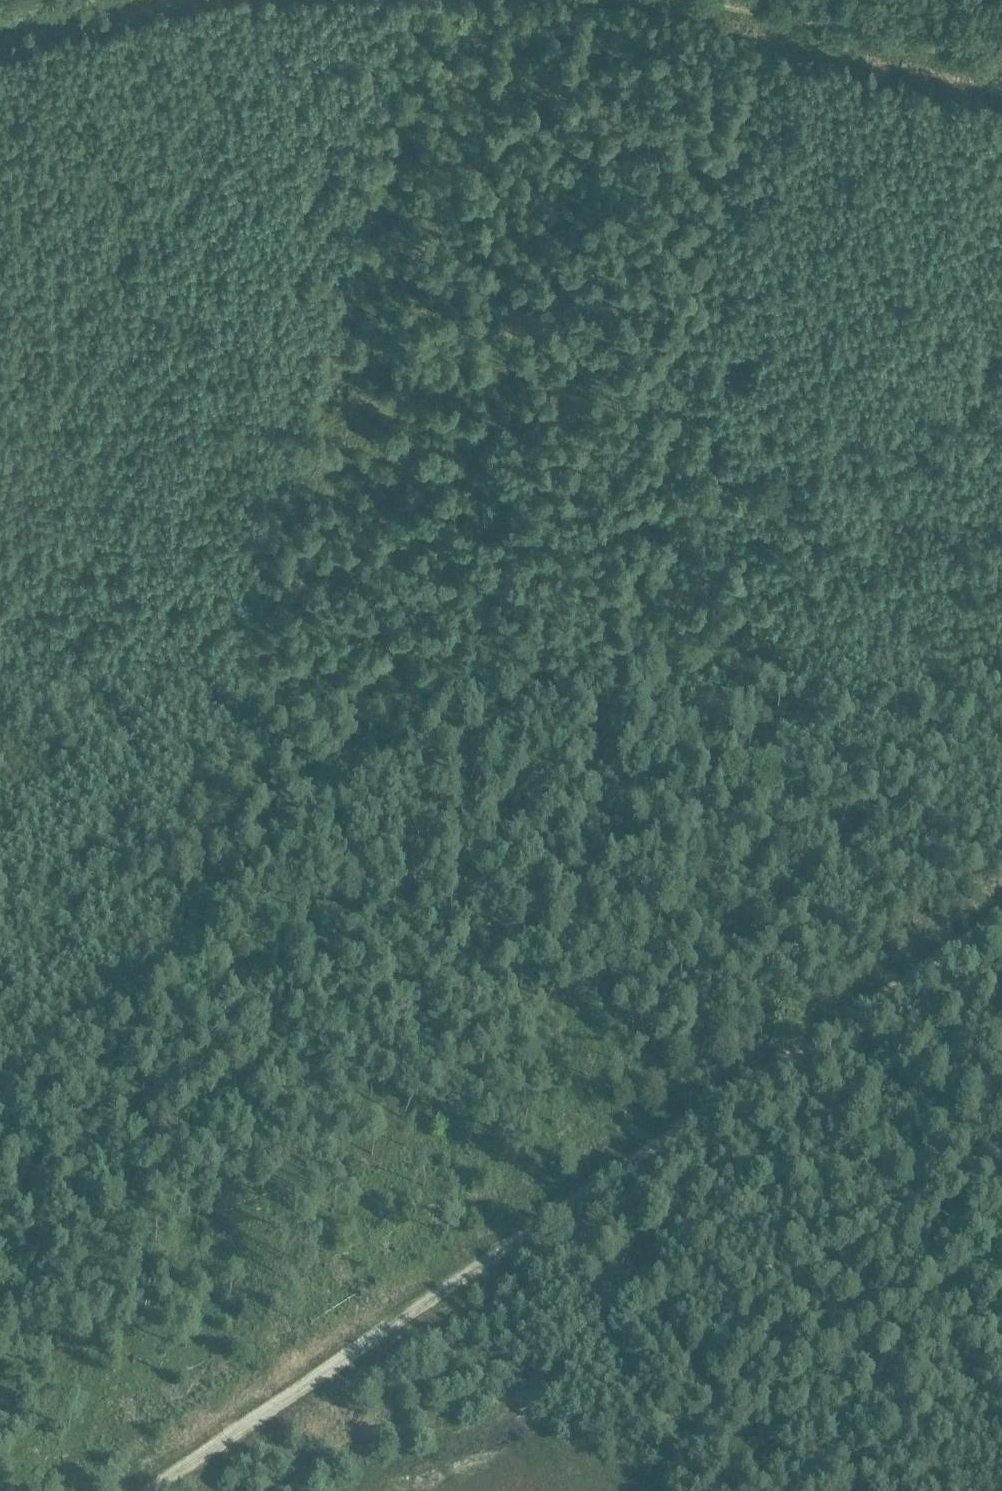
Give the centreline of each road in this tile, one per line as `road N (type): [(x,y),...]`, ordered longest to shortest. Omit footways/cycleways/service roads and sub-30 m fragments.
road 1 (track): [(1001,916),(151,1490)]
road 2 (track): [(1001,57),(738,0)]

